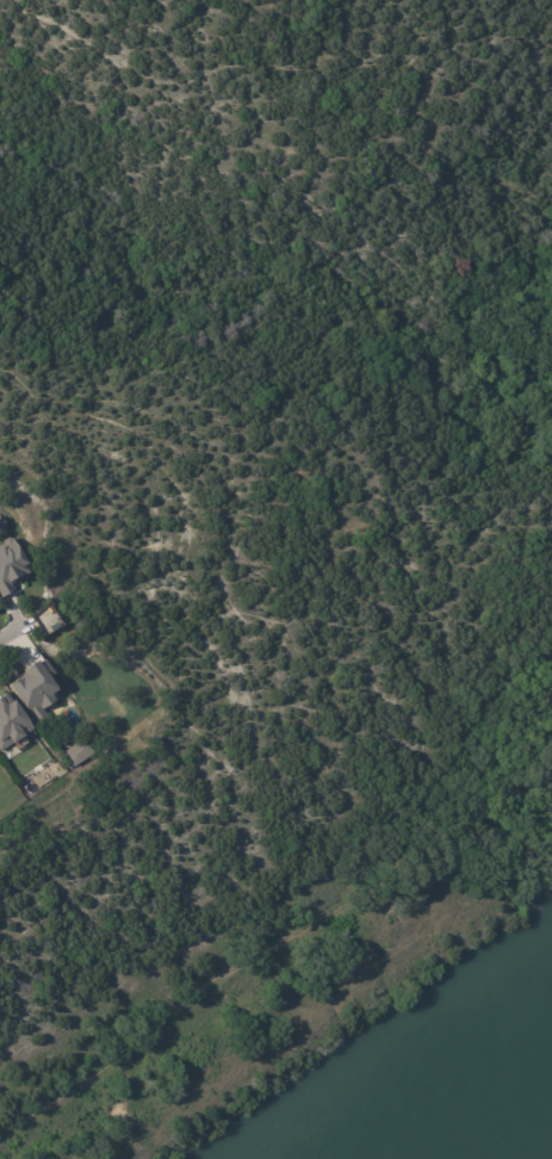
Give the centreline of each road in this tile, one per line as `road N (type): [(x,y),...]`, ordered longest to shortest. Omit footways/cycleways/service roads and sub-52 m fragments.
road 1 (residential): [(551,771),(272,953),(0,1144)]

